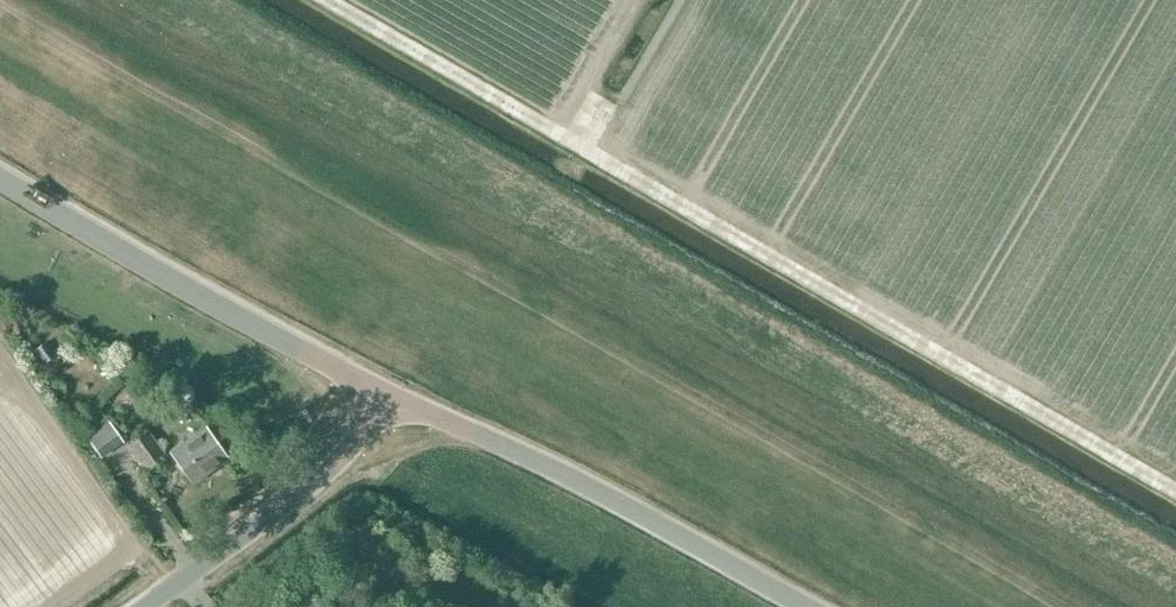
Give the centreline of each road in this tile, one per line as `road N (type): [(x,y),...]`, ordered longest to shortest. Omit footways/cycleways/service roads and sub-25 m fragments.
road 1 (track): [(325,0),(1175,491)]
road 2 (tertiary): [(808,606),(536,460),(381,390)]
road 3 (unclassified): [(381,390),(0,178)]
road 4 (tertiary): [(139,606),(334,462),(381,390)]

